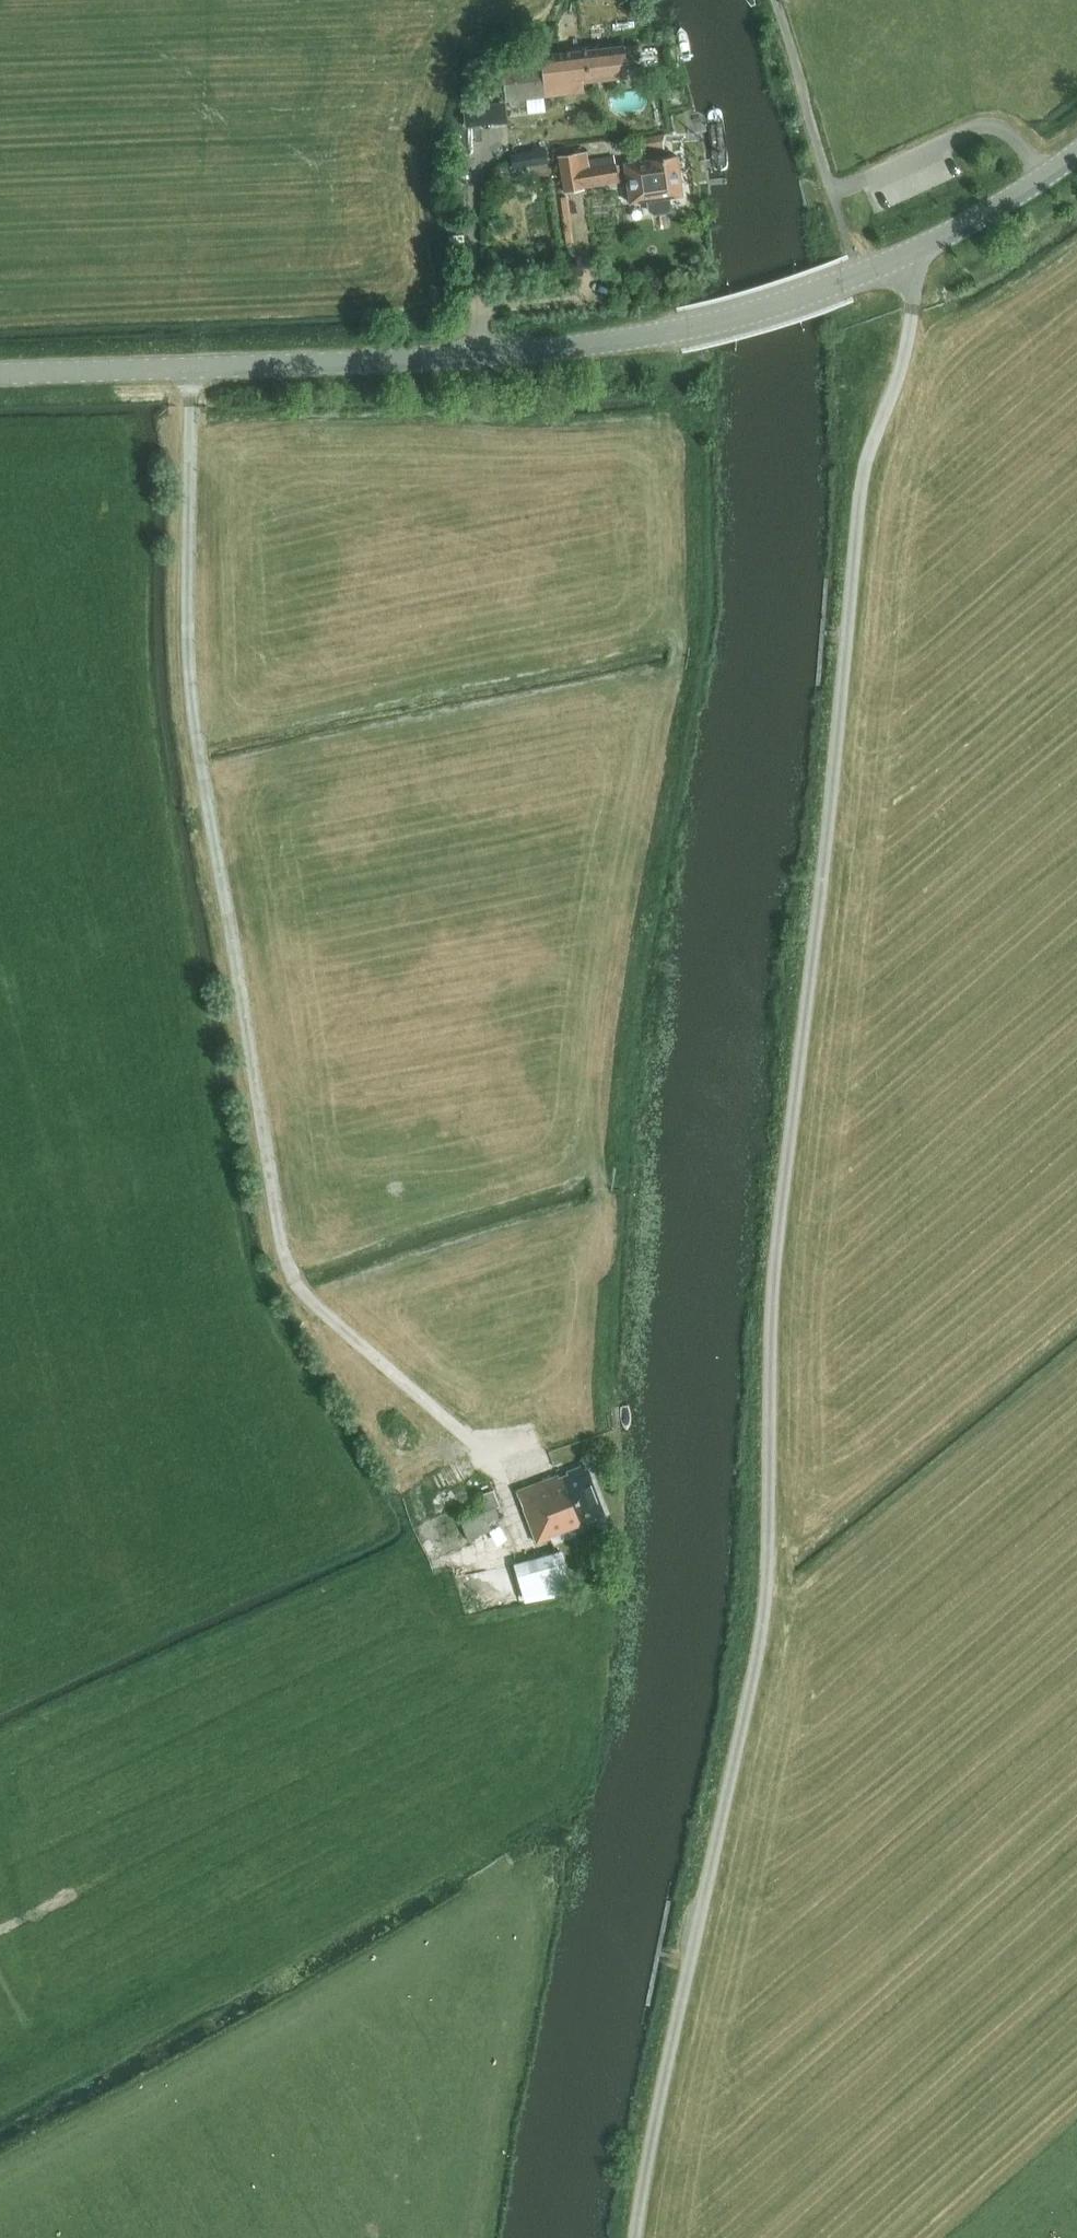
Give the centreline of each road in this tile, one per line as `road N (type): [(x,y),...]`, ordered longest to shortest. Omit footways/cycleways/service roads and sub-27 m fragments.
road 1 (unclassified): [(635,2237),(764,1610),(775,1261),(861,482),(908,333),(912,280),(904,257)]
road 2 (tertiary): [(0,375),(344,364),(622,341),(723,320),(904,257)]
road 3 (tertiary): [(904,257),(1076,153)]

